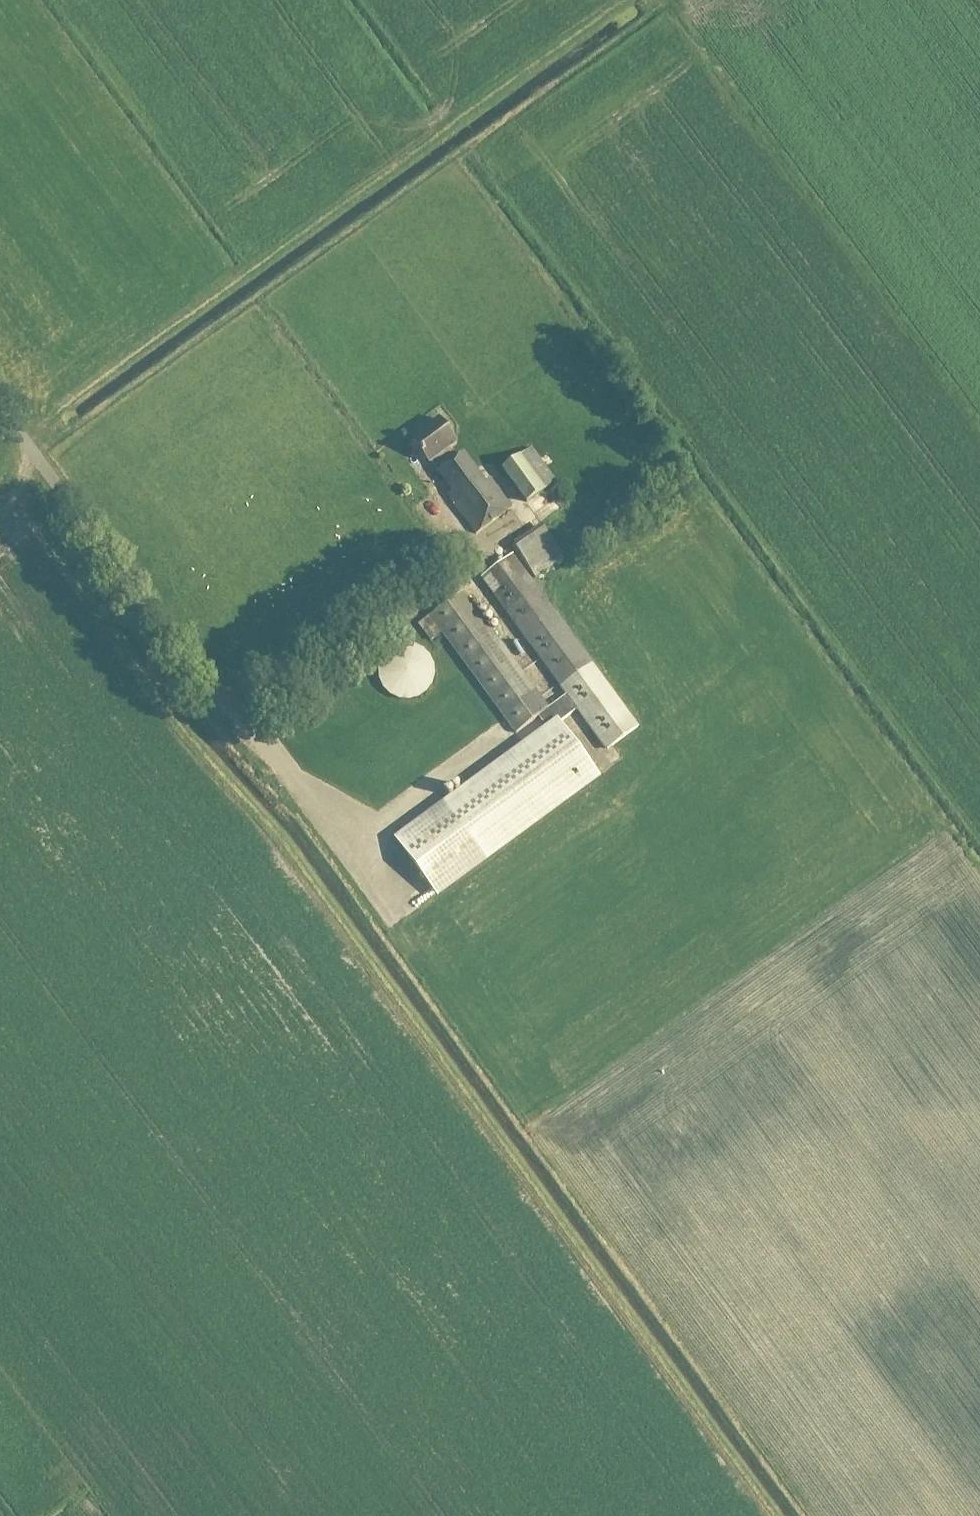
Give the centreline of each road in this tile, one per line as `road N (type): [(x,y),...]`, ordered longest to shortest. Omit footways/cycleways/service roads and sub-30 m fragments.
road 1 (unclassified): [(467,575),(291,700),(238,710),(220,704),(0,406)]

